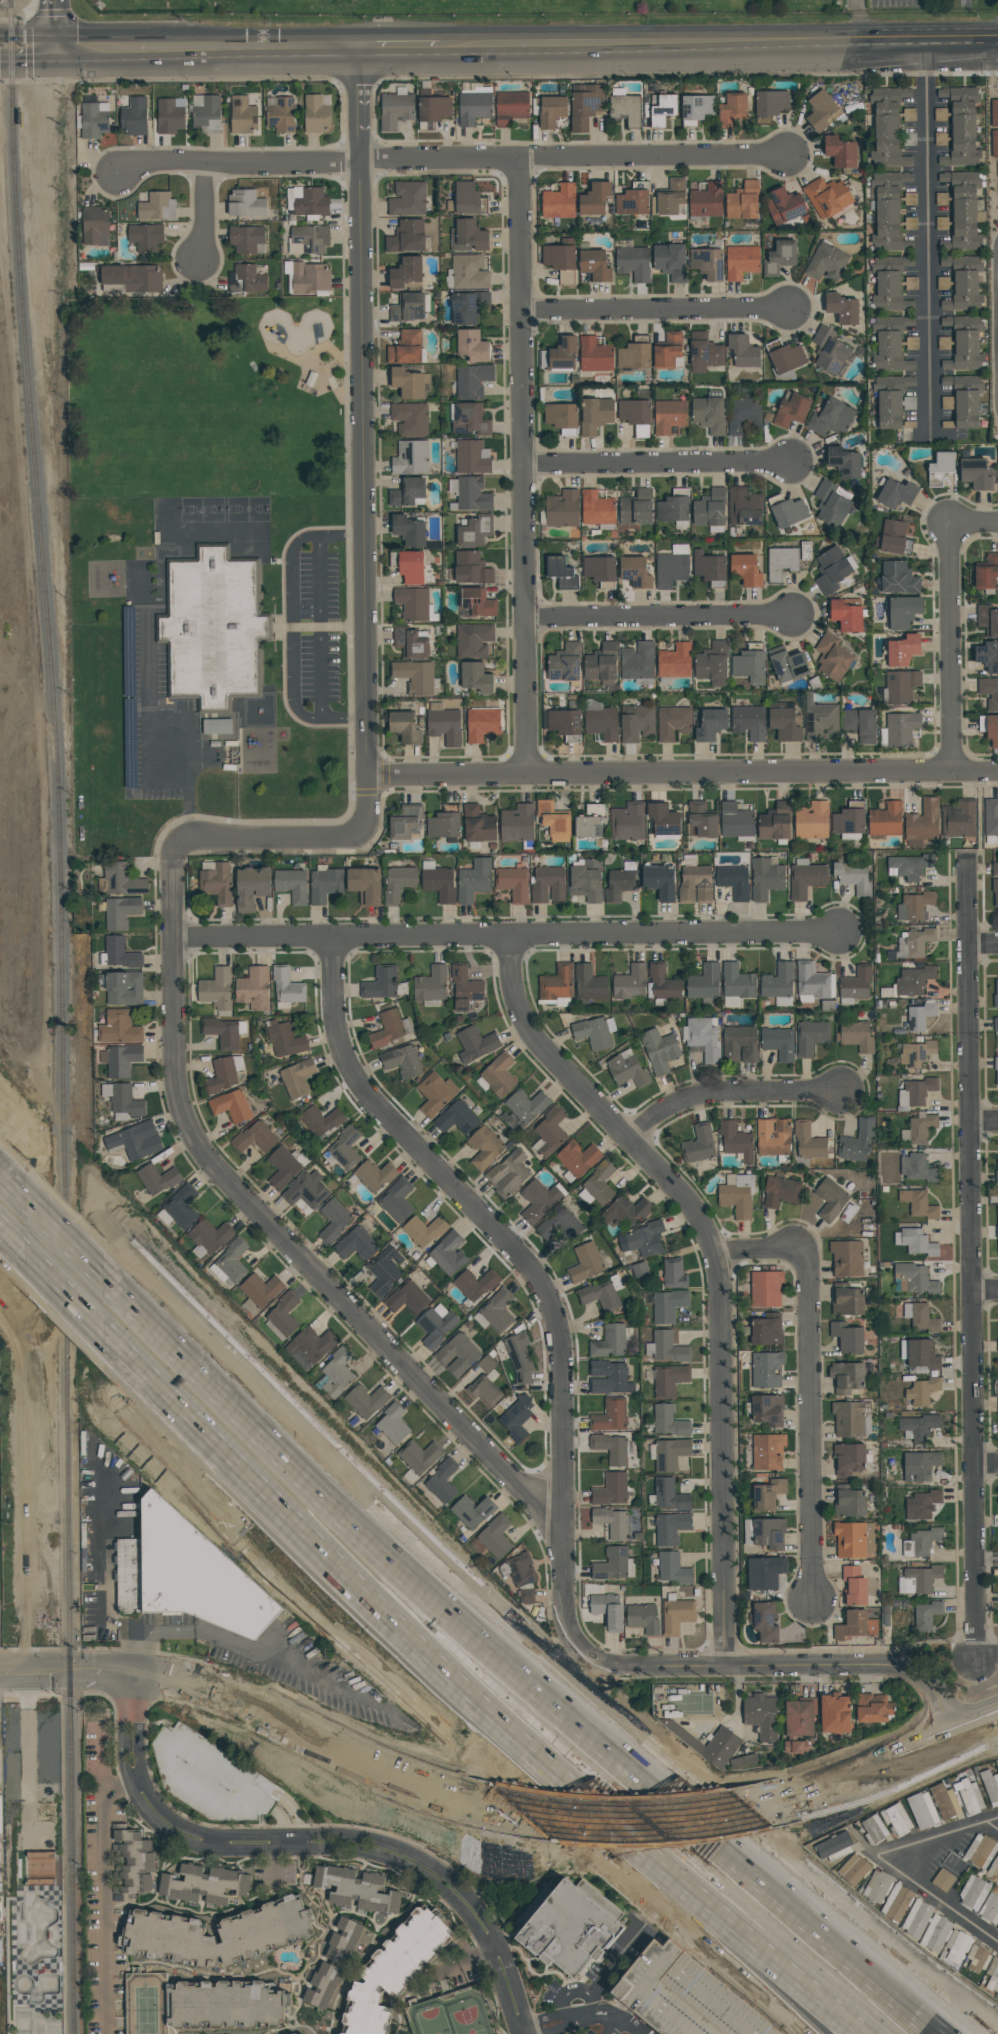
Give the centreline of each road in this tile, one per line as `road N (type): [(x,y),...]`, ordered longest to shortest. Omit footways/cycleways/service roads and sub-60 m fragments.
road 1 (motorway): [(105,1334),(477,1698),(805,1983)]
road 2 (motorway): [(710,1852),(385,1559),(101,1277)]
road 3 (residential): [(330,939),(330,1012),(351,1074),(523,1264),(545,1299),(559,1343),(562,1619),(572,1643),(595,1664)]
road 4 (residential): [(175,870),(172,1081),(181,1121),(204,1155),(559,1524)]
road 5 (residential): [(506,937),(518,1015),(688,1202),(712,1251),(720,1293),(727,1666)]
road 6 (residential): [(967,865),(977,1656)]
road 7 (residential): [(359,47),(363,831)]
road 8 (residential): [(117,175),(145,161),(790,154)]
road 9 (residential): [(174,941),(822,934)]
road 10 (residential): [(363,779),(997,771)]
road 11 (residential): [(124,1671),(126,1786),(156,1823),(203,1847),(356,1850),(393,1859),(441,1888),(490,1948),(518,2033)]
road 12 (residential): [(530,2033),(500,1942),(460,1884),(411,1852),(372,1837),(200,1833),(170,1816),(141,1776),(124,1671)]
road 13 (residential): [(519,157),(526,776)]
road 14 (tertiary): [(275,1715),(382,1765),(557,1810),(735,1803),(819,1782)]
road 15 (secondary): [(997,41),(439,46)]
road 16 (residential): [(924,42),(928,426)]
road 17 (residential): [(805,1251),(807,1597)]
road 18 (secondary): [(359,47),(56,47)]
road 19 (motorway): [(928,2033),(710,1852)]
road 20 (residential): [(522,310),(795,306)]
road 21 (residential): [(523,464),(789,463)]
road 22 (residential): [(524,617),(788,615)]
road 23 (residential): [(727,1666),(916,1667),(952,1728)]
road 24 (residential): [(948,523),(951,771)]
road 25 (residential): [(628,1138),(692,1094),(837,1088)]
road 26 (motorway): [(879,1955),(710,1852)]
road 27 (residential): [(363,831),(176,836)]
road 28 (residential): [(595,1664),(727,1666)]
road 29 (residential): [(907,1852),(903,1864),(997,1936)]
road 30 (motorway): [(978,2033),(879,1955)]

